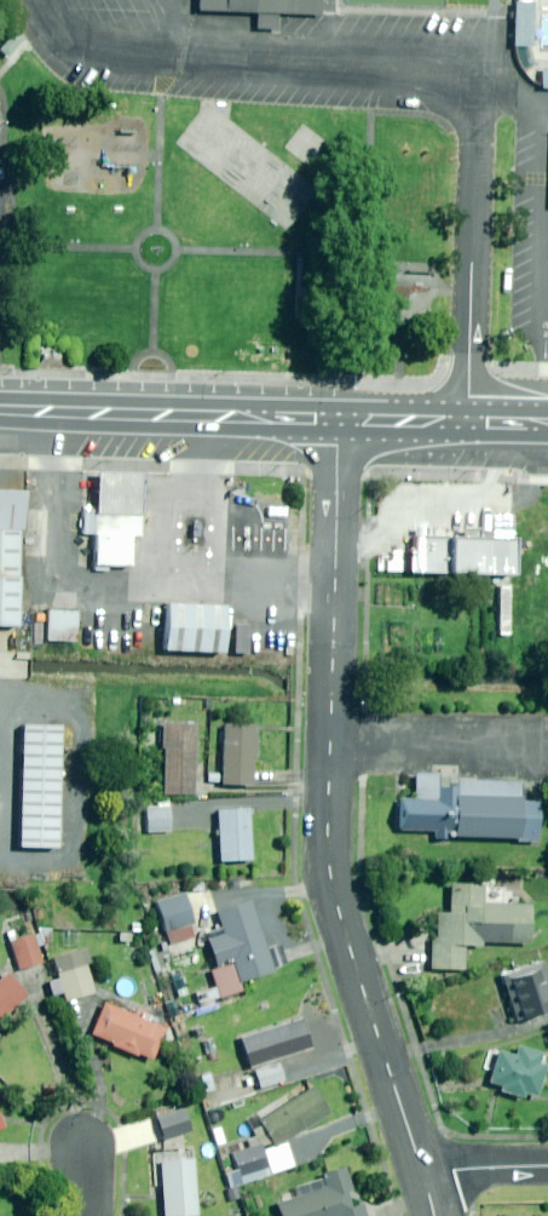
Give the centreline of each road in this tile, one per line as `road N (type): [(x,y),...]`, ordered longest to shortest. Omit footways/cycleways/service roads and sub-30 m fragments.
road 1 (tertiary): [(332,745),(327,860),(422,1171)]
road 2 (trunk): [(339,420),(0,410)]
road 3 (tertiary): [(339,420),(332,745)]
road 4 (residential): [(547,748),(332,745)]
road 5 (trunk): [(547,420),(339,420)]
road 6 (residential): [(547,1168),(422,1171)]

